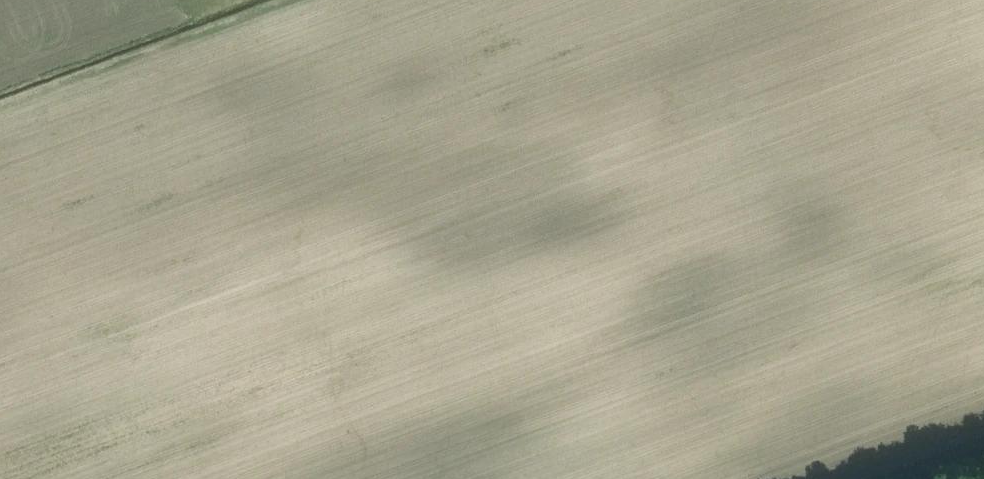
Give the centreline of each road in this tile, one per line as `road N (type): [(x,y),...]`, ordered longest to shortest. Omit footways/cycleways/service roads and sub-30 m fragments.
road 1 (track): [(868,478),(983,436)]

